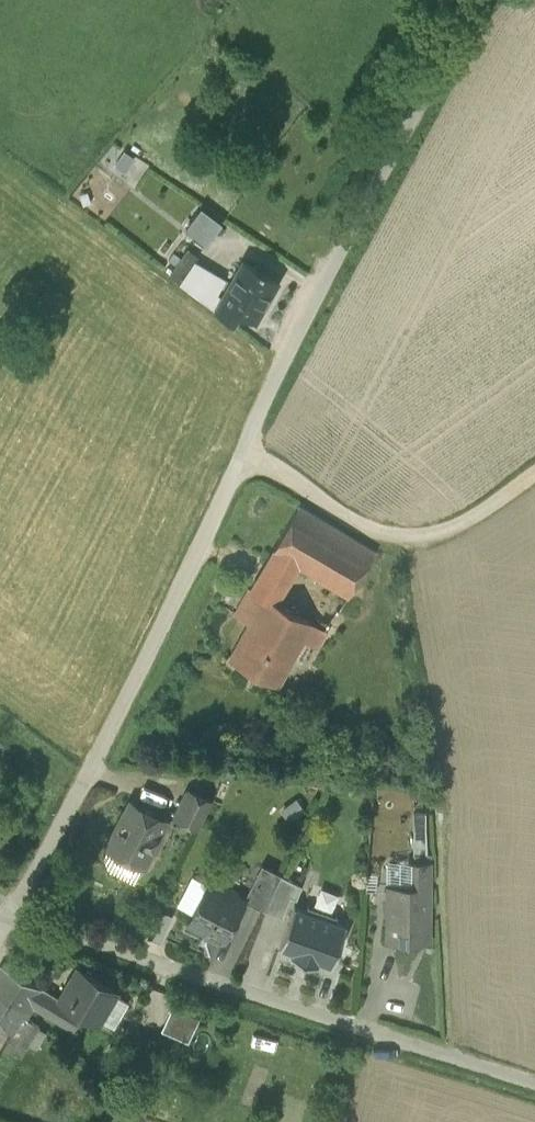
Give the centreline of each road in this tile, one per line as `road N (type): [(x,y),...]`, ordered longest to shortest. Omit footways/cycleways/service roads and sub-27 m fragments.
road 1 (residential): [(1,921),(38,921),(534,1082)]
road 2 (unclassified): [(1,921),(88,779),(242,461)]
road 3 (unclassified): [(242,461),(332,269),(479,0)]
road 4 (unclassified): [(242,461),(382,541),(410,547),(438,539),(534,471)]

